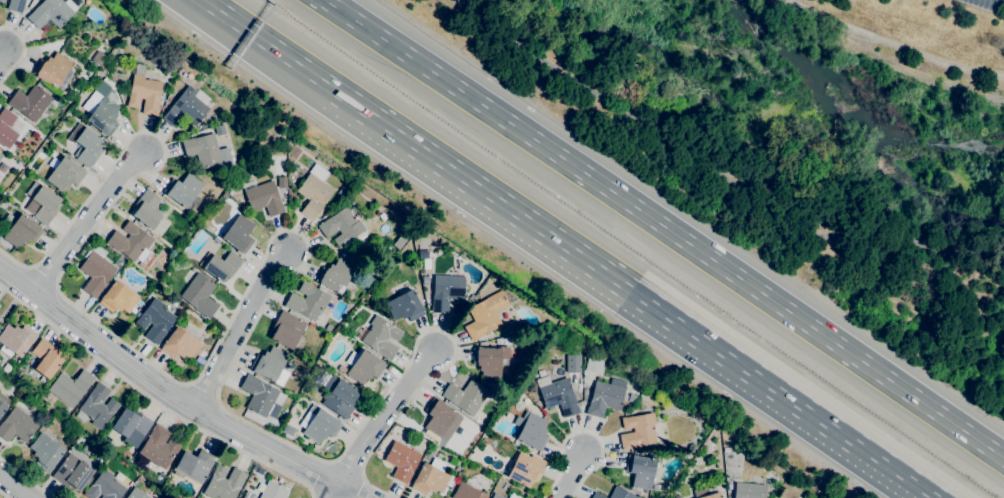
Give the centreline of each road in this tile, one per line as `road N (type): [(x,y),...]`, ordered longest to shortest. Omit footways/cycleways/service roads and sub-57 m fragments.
road 1 (motorway): [(1003,459),(325,0)]
road 2 (motorway): [(336,89),(859,443)]
road 3 (tertiary): [(0,269),(148,380),(336,484)]
road 4 (track): [(787,0),(926,57),(1003,75)]
road 5 (residential): [(195,410),(288,251)]
road 6 (residential): [(31,292),(145,153)]
road 7 (residential): [(336,484),(433,350)]
road 8 (motorway): [(205,0),(336,89)]

